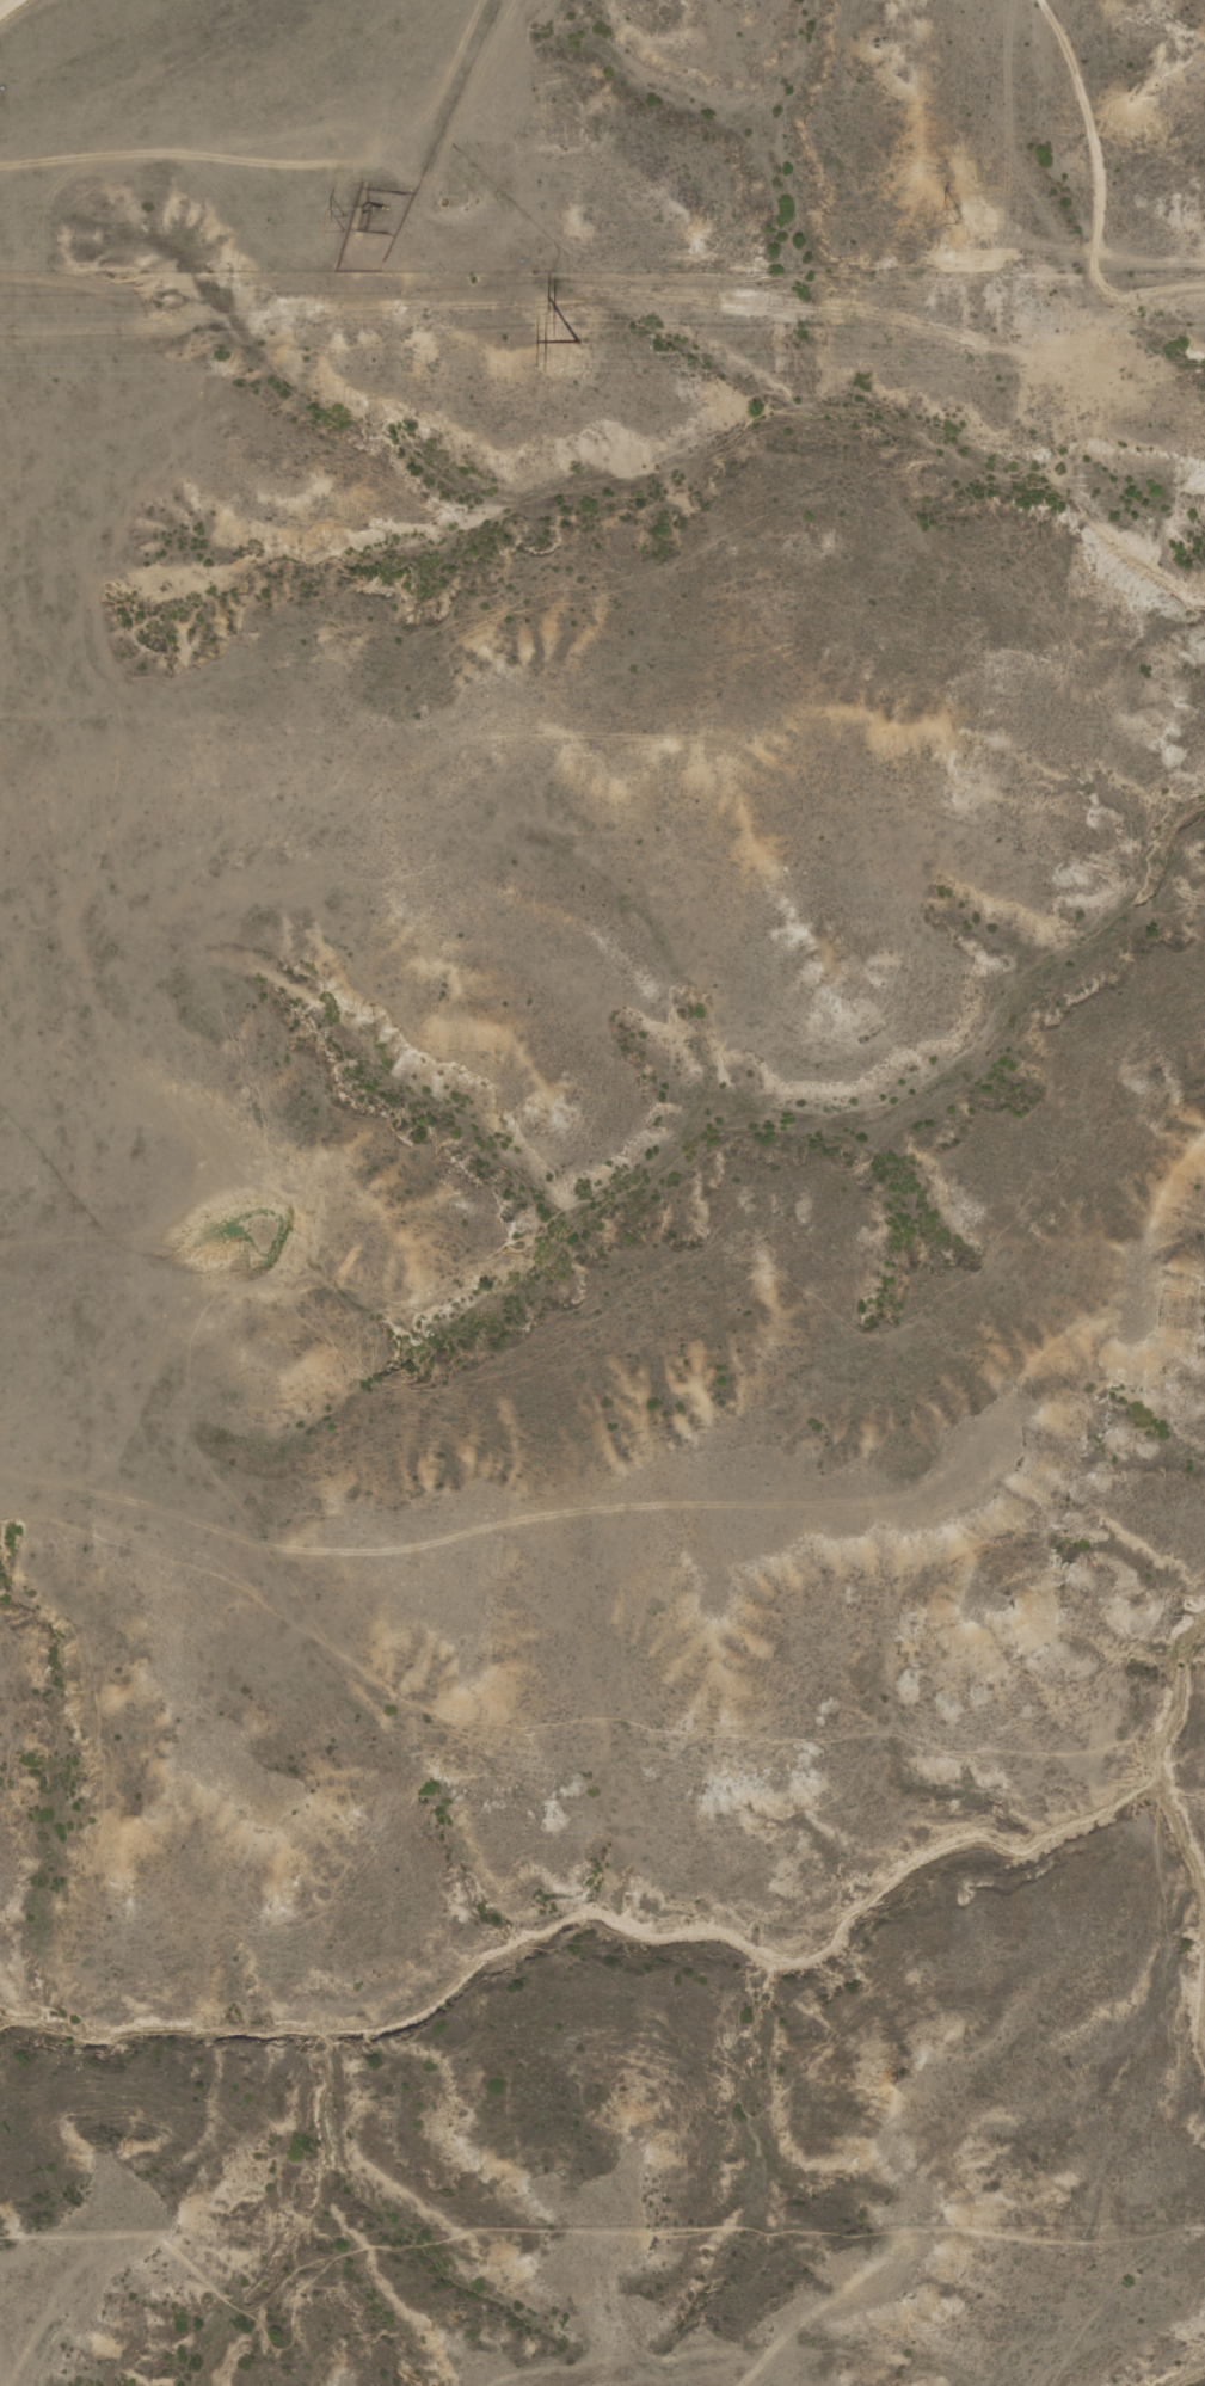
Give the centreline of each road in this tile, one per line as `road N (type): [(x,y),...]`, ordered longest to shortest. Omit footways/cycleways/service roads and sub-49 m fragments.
road 1 (residential): [(1026,0),(1026,18),(1146,238),(1182,449)]

